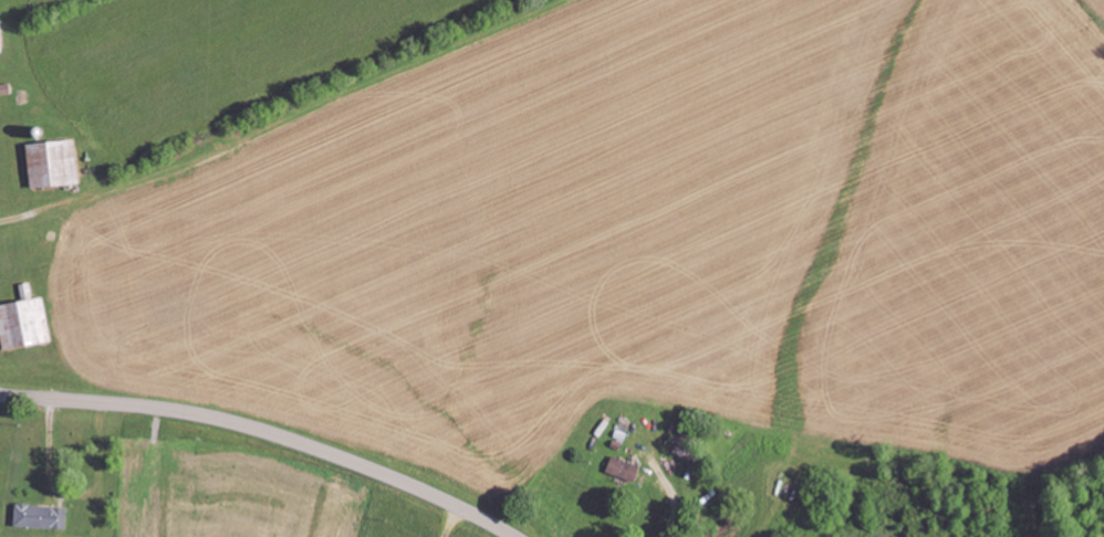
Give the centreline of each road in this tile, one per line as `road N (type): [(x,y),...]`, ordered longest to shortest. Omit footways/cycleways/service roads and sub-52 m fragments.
road 1 (secondary): [(511,536),(417,489),(248,428),(154,409),(0,396)]

